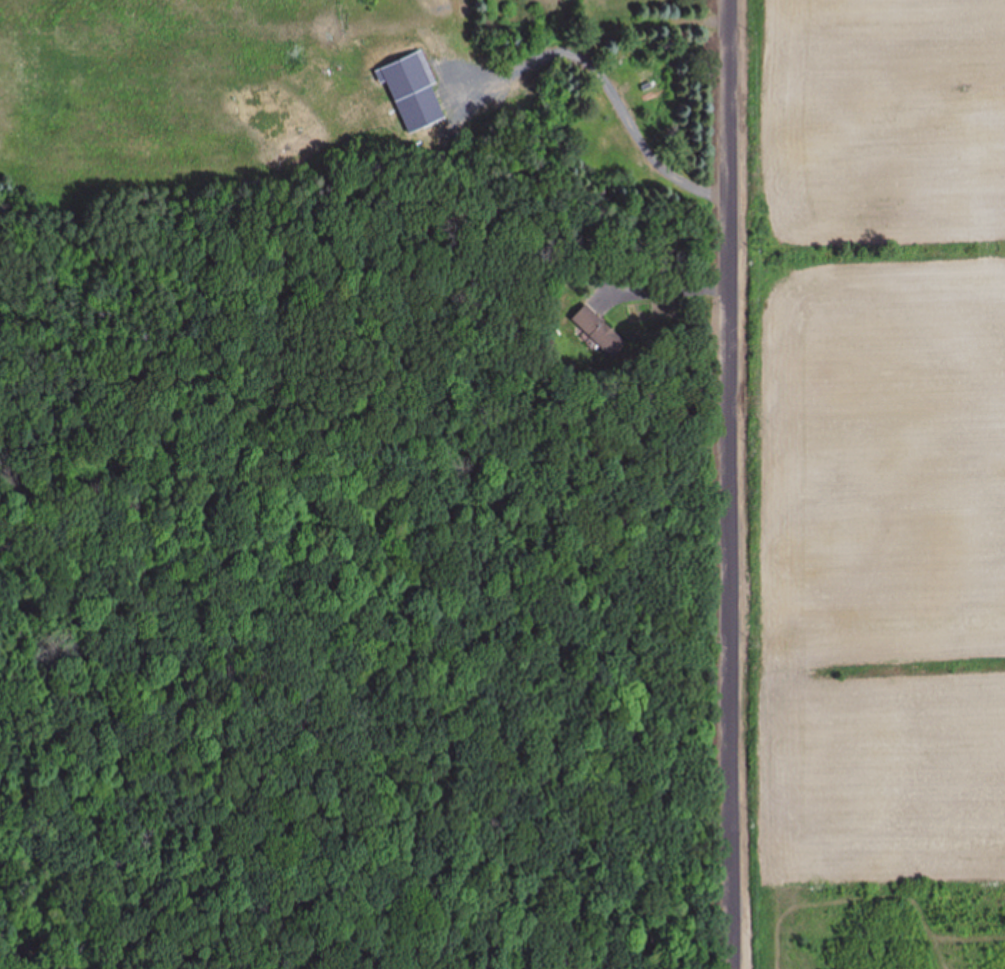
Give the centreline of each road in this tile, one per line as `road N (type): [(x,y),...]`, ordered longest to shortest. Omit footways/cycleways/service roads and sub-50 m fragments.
road 1 (residential): [(736,968),(731,0)]

